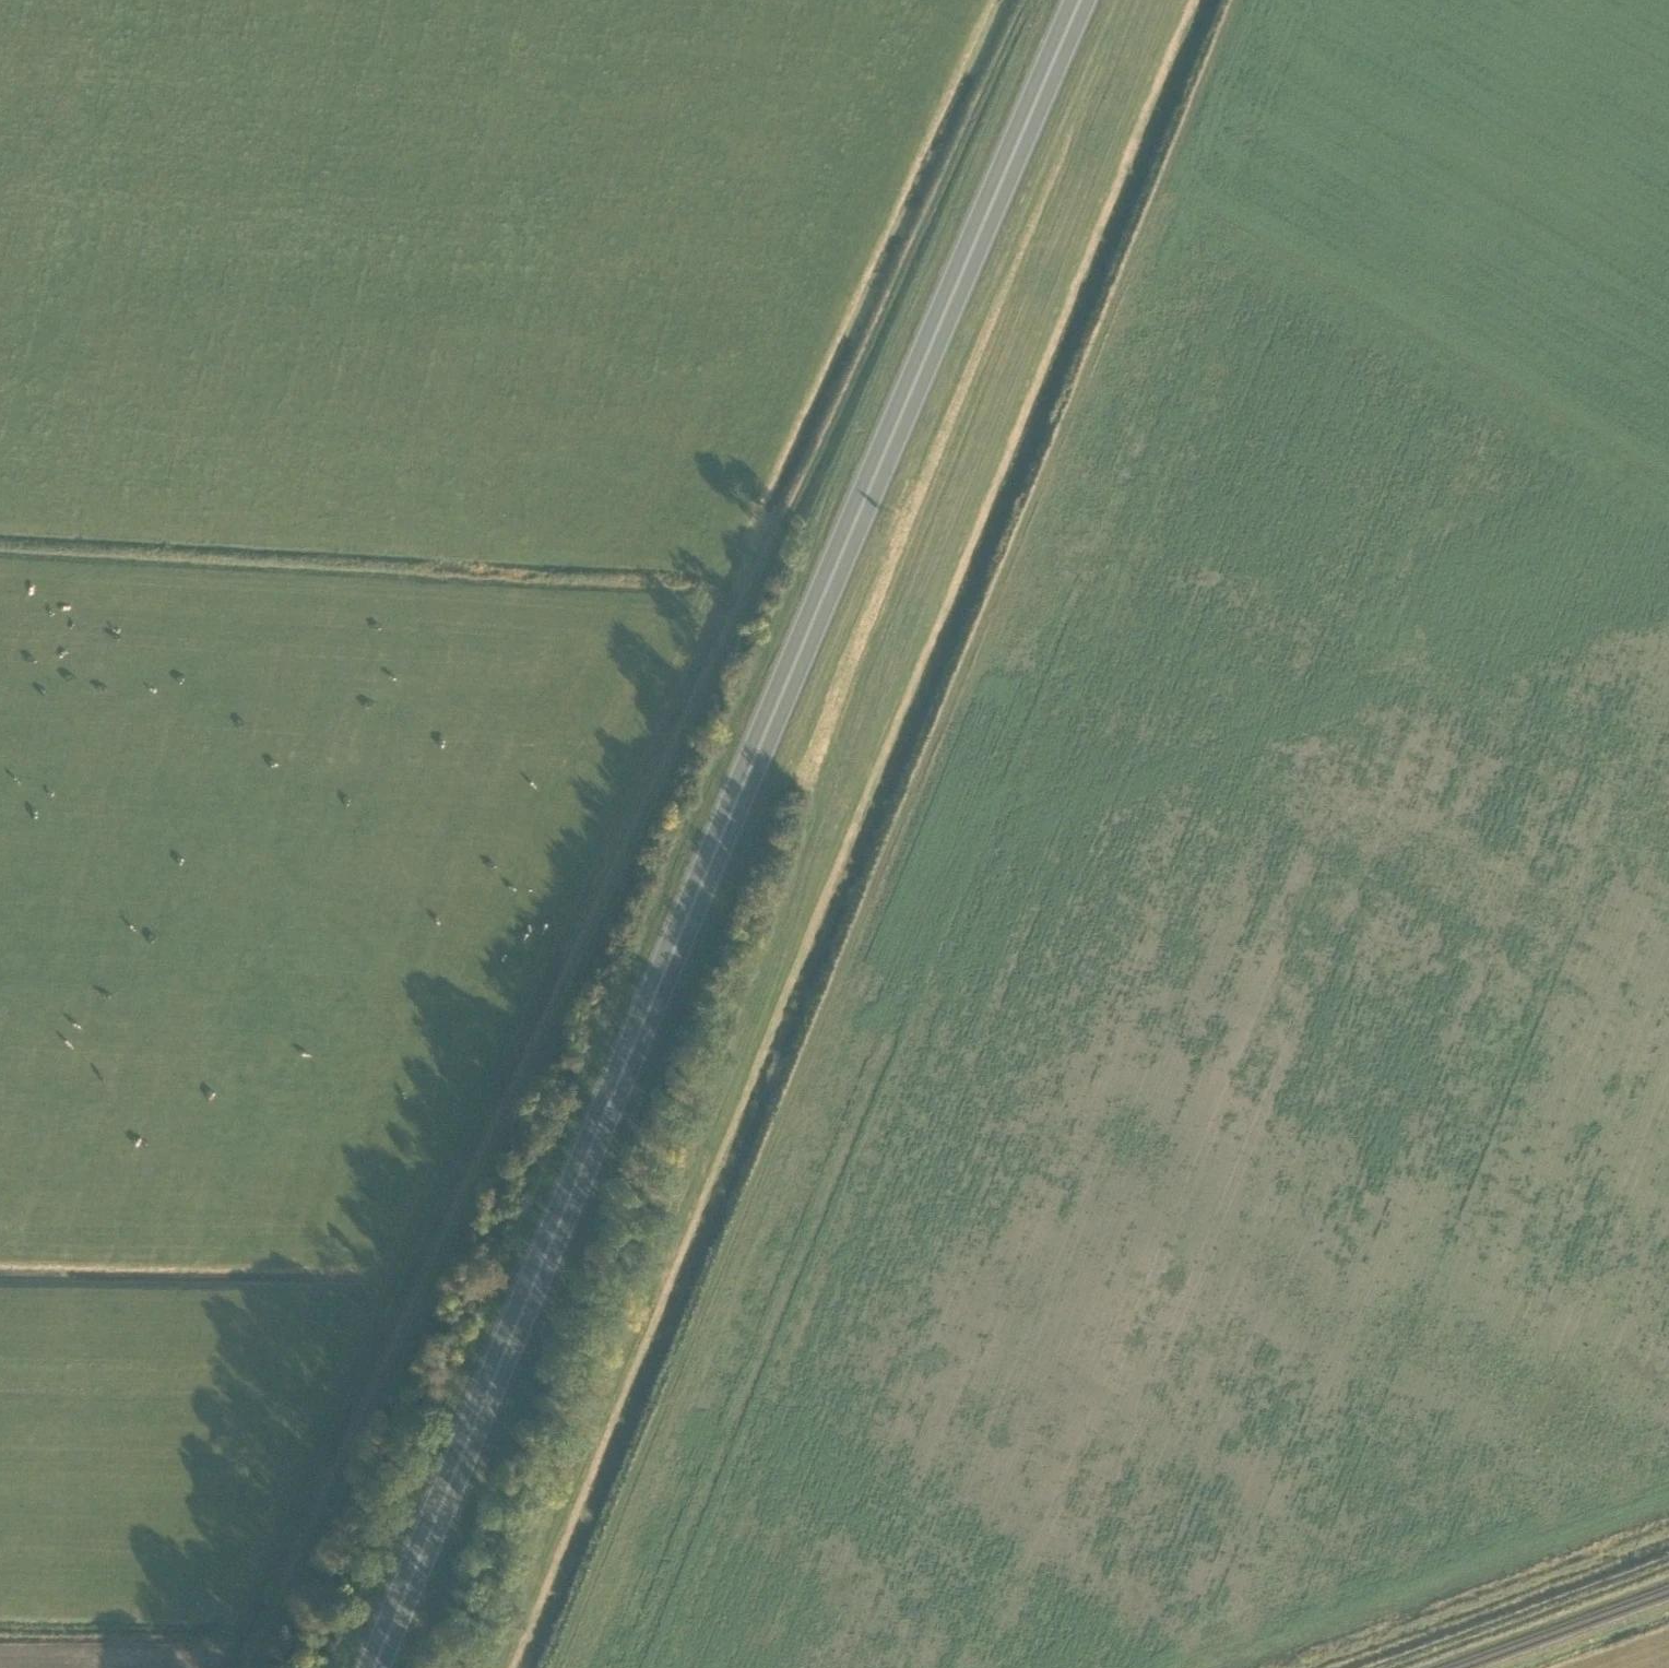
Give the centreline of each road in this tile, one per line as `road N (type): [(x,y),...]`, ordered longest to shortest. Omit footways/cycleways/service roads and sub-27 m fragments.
road 1 (trunk): [(375,1667),(1077,0)]

